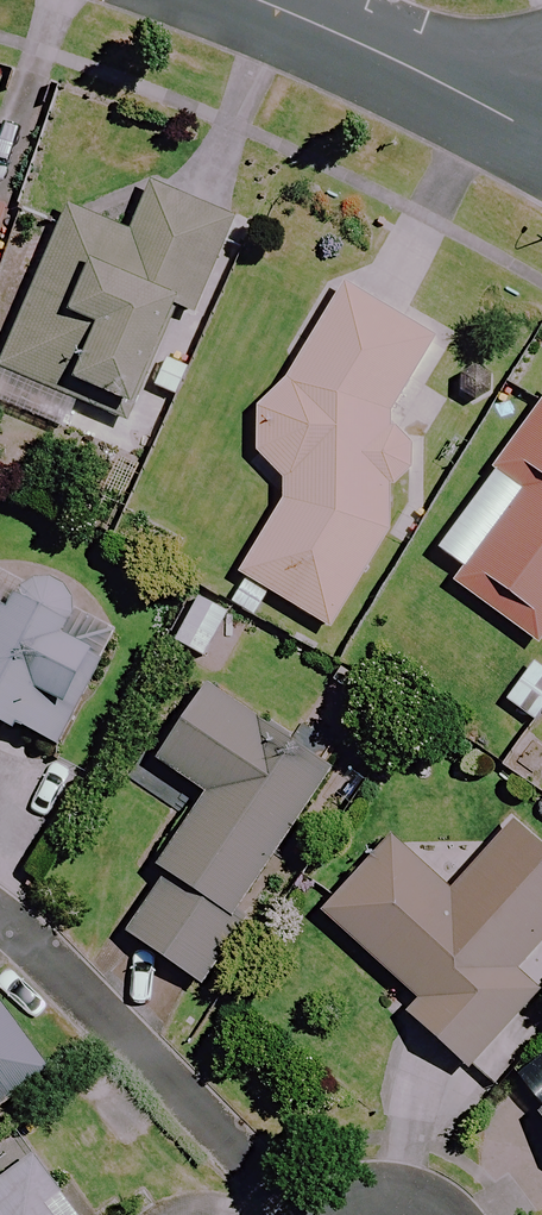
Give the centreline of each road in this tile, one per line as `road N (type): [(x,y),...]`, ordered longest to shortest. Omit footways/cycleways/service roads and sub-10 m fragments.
road 1 (tertiary): [(251,0),(541,133)]

